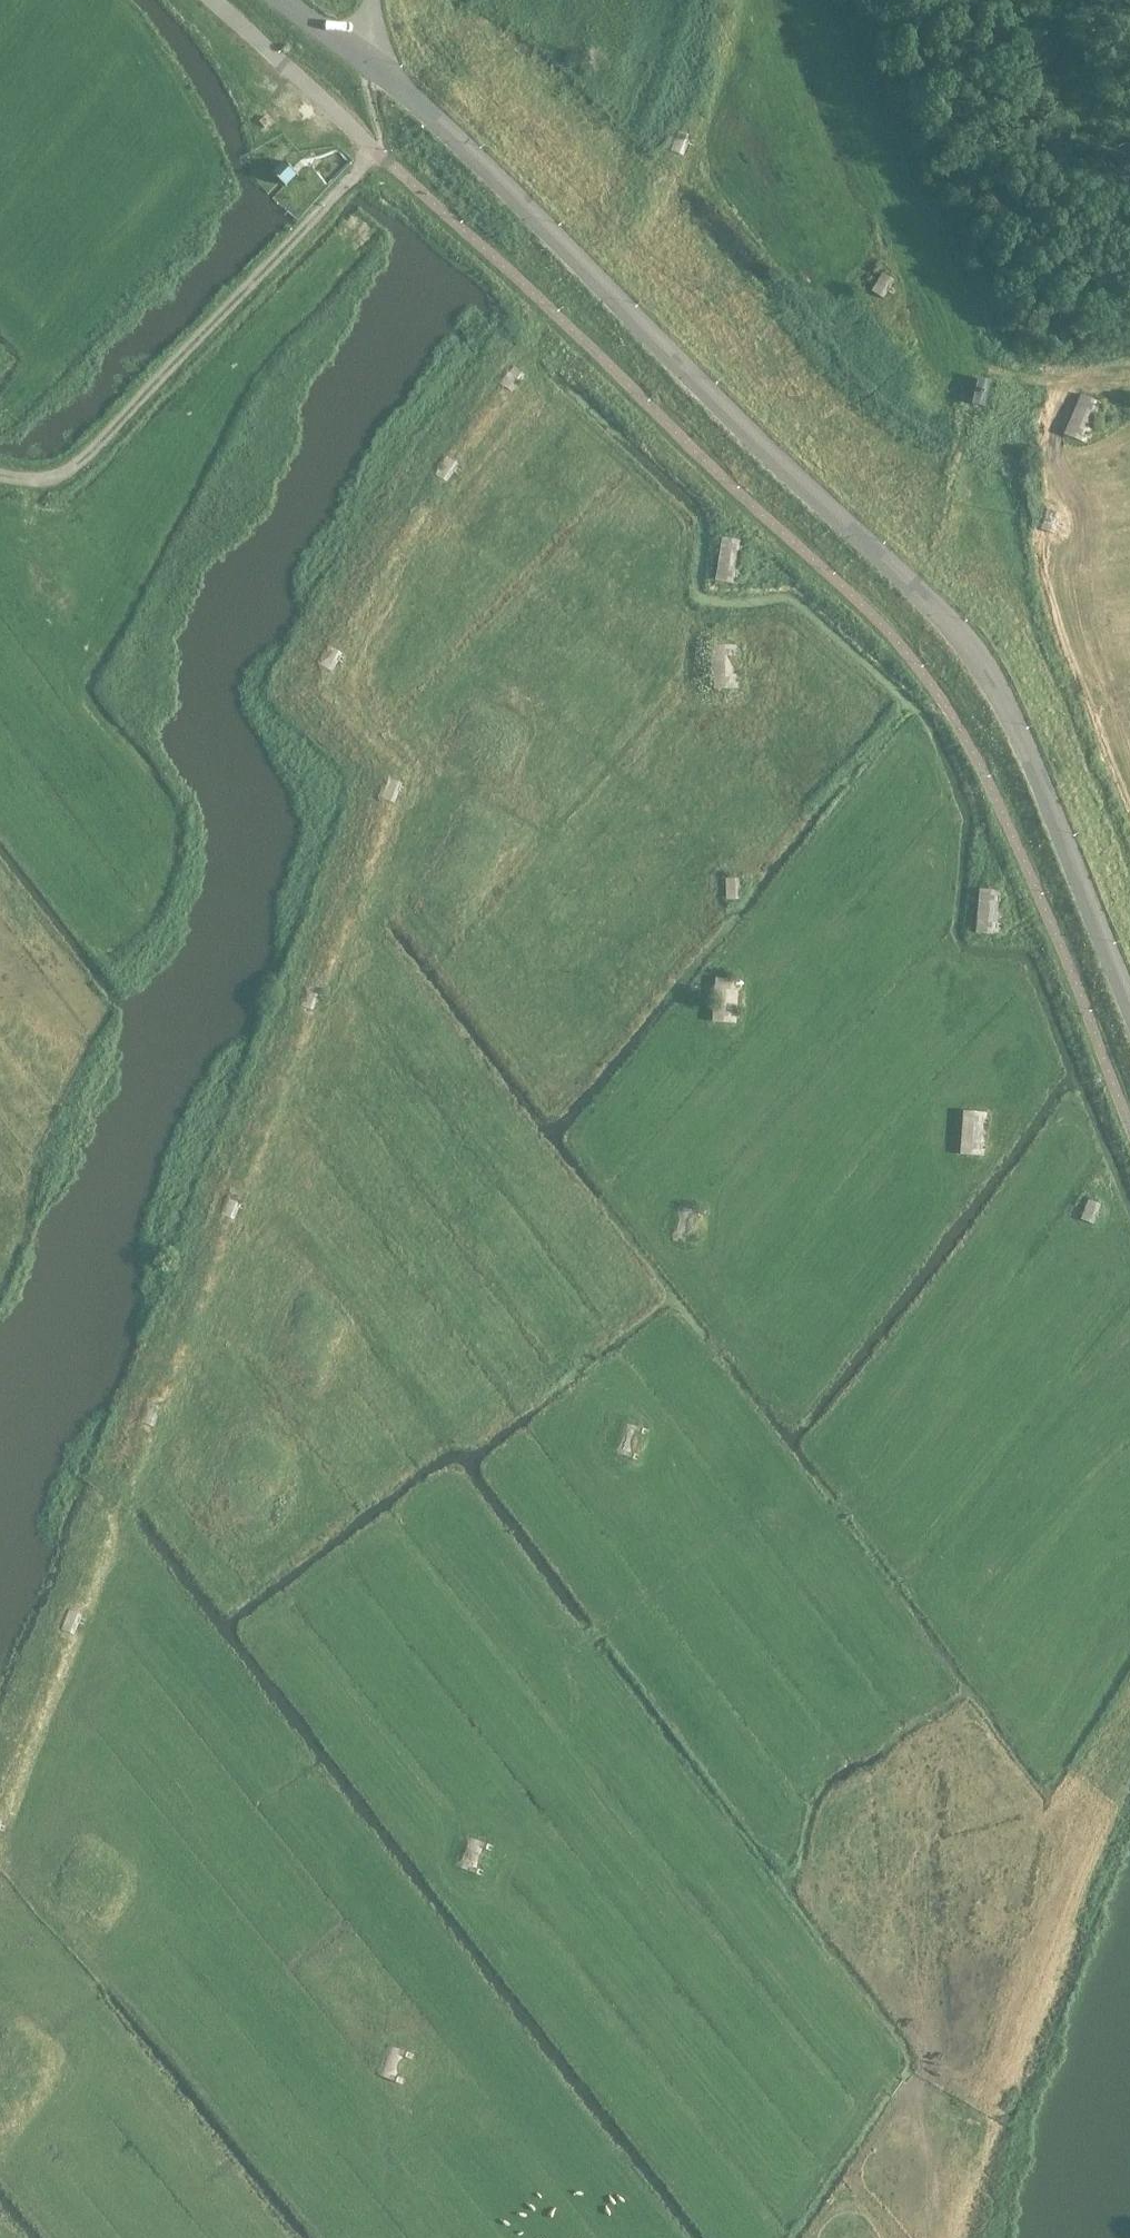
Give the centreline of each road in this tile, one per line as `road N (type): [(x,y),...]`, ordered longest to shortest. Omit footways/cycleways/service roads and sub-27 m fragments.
road 1 (tertiary): [(1129,1006),(1026,748),(967,646),(469,149),(359,56)]
road 2 (track): [(1009,378),(1050,386),(1129,375)]

